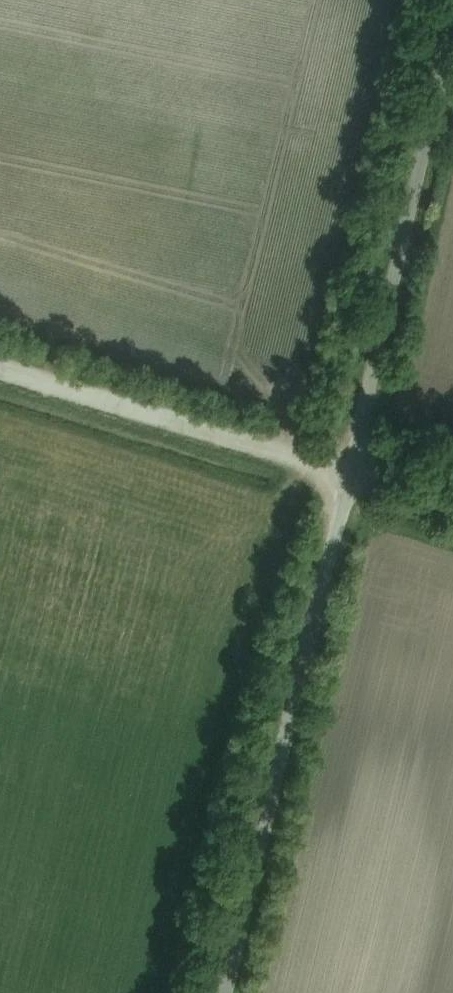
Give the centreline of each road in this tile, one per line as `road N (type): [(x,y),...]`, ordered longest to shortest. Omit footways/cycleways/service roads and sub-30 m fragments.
road 1 (unclassified): [(222,992),(341,479)]
road 2 (unclassified): [(341,479),(452,2)]
road 3 (track): [(0,375),(341,479)]

